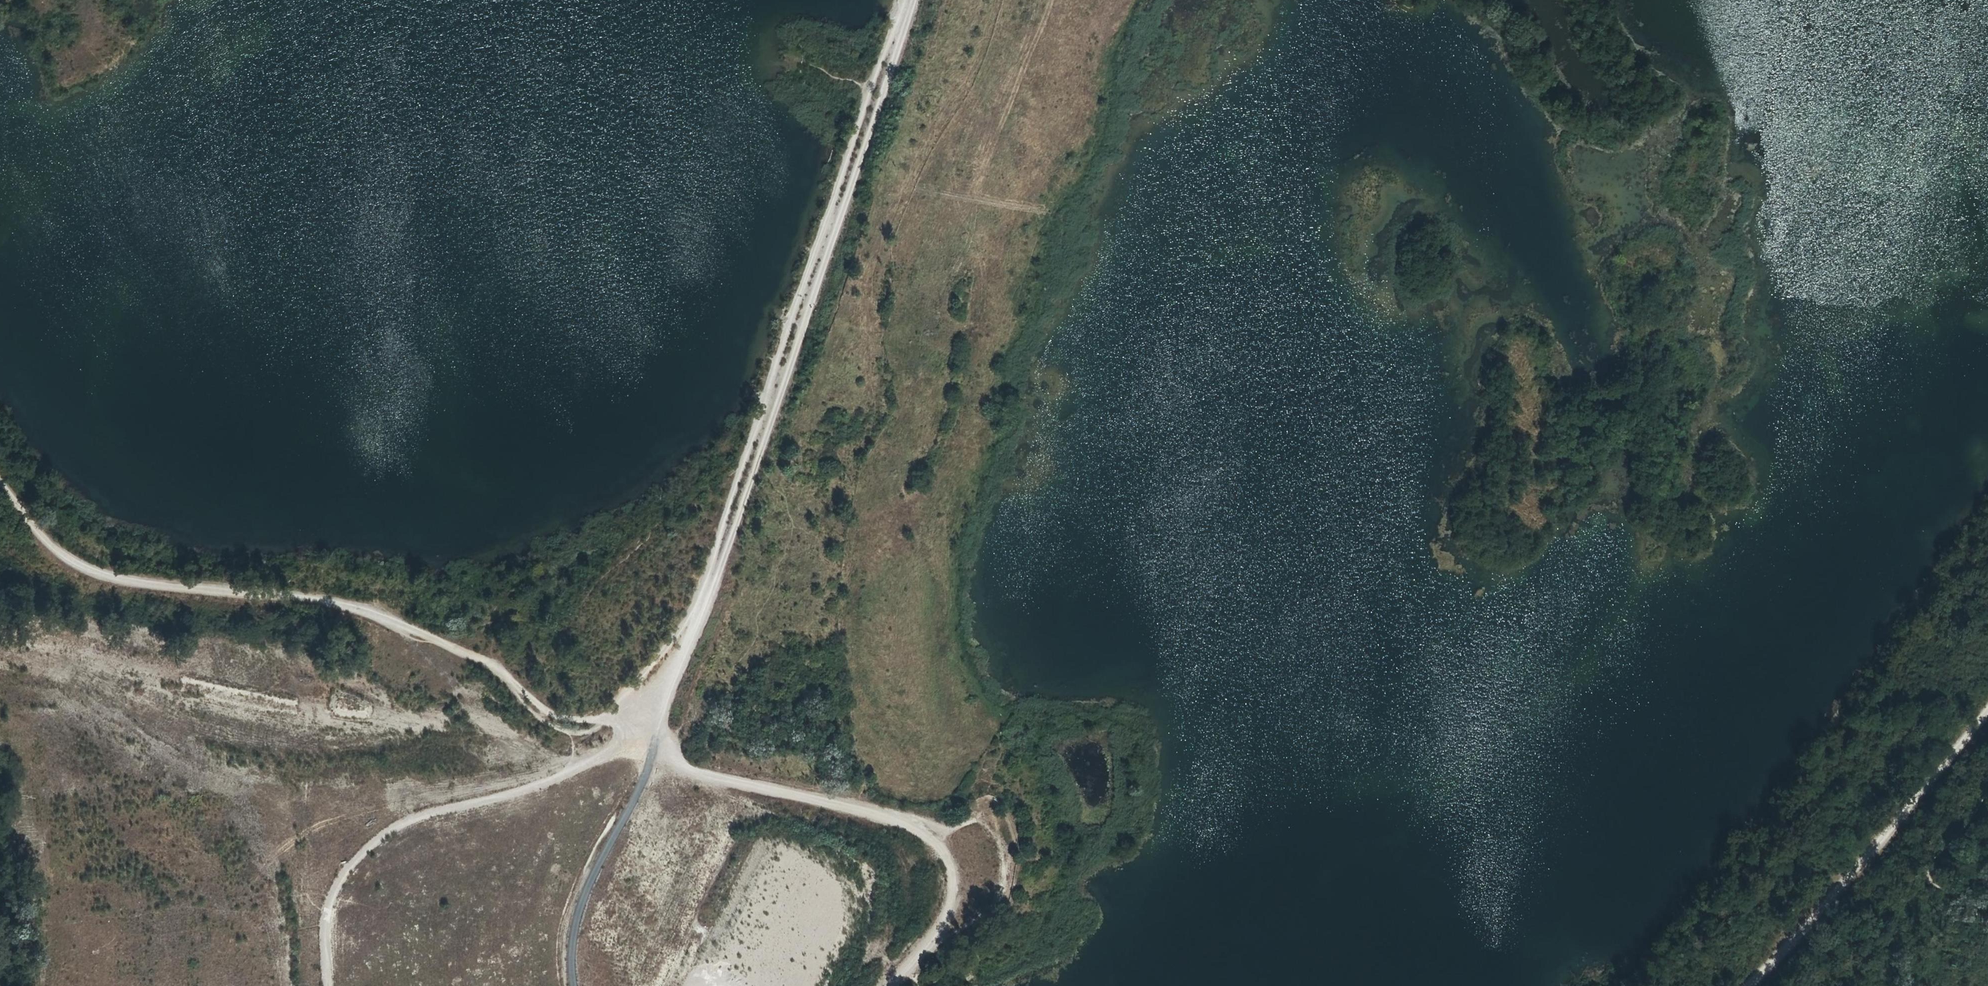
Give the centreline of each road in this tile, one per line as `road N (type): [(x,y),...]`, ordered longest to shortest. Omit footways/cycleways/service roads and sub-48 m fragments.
road 1 (track): [(1987,712),(1885,840),(1748,985)]
road 2 (track): [(656,731),(686,771),(883,812),(936,835)]

